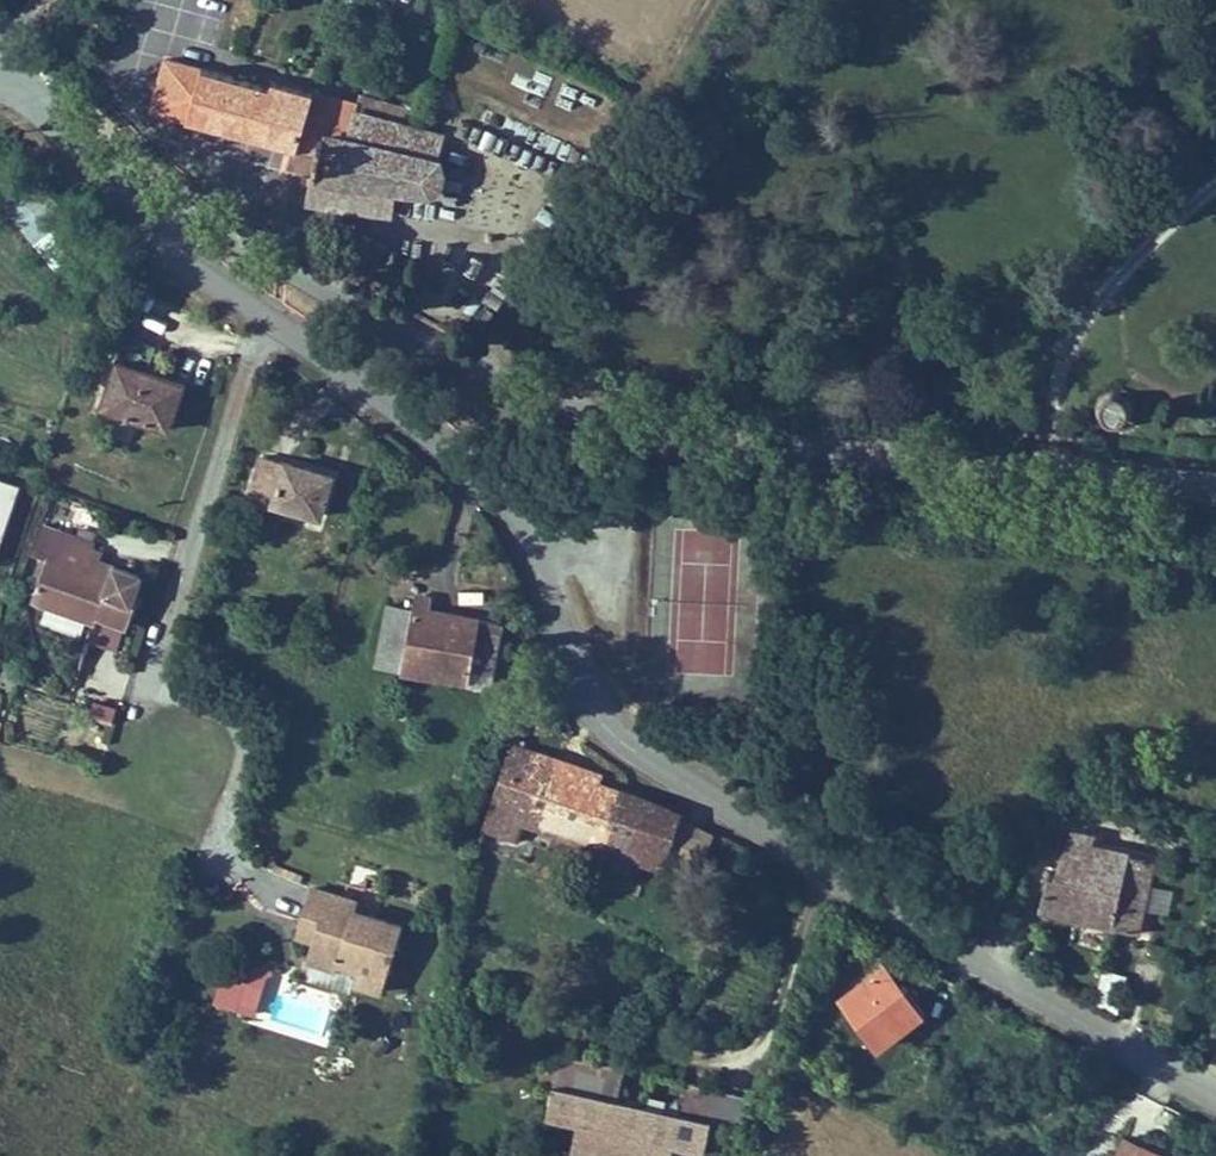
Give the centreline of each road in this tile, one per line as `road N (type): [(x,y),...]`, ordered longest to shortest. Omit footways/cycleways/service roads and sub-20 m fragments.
road 1 (tertiary): [(270,316),(490,490),(523,537),(586,701),(629,747),(1215,1099)]
road 2 (tertiary): [(1215,489),(728,435),(614,414),(488,371),(155,195)]
road 3 (residential): [(219,835),(246,759),(239,722),(146,688),(270,316)]
road 4 (track): [(488,371),(720,0)]
road 5 (tertiary): [(0,71),(155,195)]
road 6 (tertiary): [(155,195),(154,233),(270,316)]

